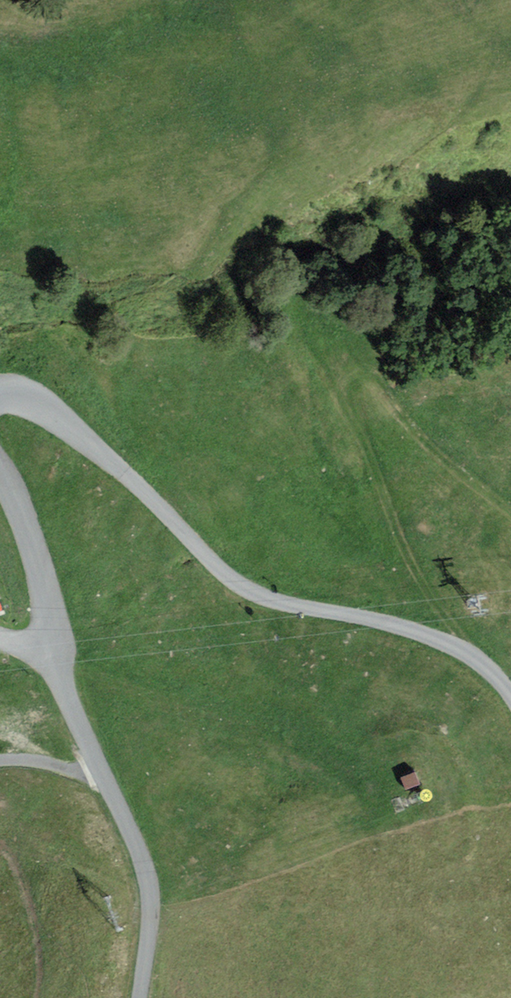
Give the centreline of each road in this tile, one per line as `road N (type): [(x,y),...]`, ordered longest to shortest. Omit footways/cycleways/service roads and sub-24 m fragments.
road 1 (unclassified): [(510,705),(471,659),(407,631),(262,600),(221,574),(168,517),(53,424),(0,408)]
road 2 (track): [(471,659),(405,551),(353,427),(346,379),(361,372),(383,382),(401,417),(510,513)]
road 3 (unclassified): [(0,498),(41,596),(62,694),(140,858),(147,895),(141,997)]

